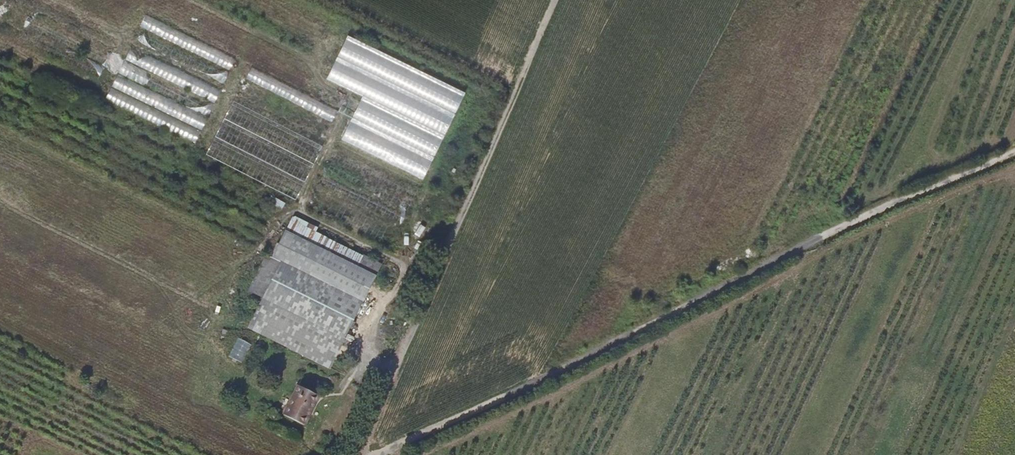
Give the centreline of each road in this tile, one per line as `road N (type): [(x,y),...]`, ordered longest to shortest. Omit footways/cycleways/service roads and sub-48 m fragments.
road 1 (track): [(378,454),(524,394),(908,195),(1014,150)]
road 2 (track): [(554,0),(359,454)]

